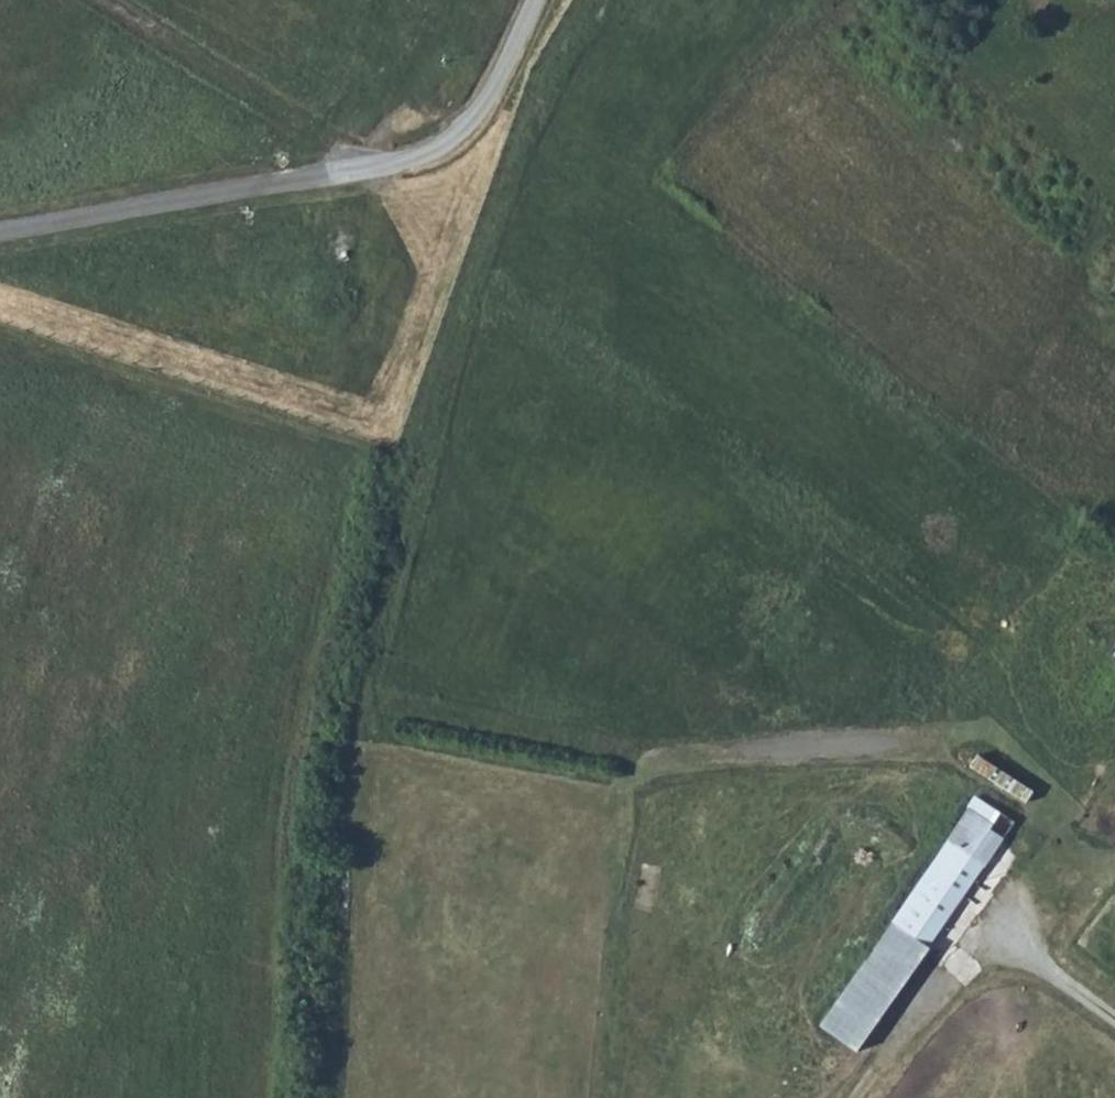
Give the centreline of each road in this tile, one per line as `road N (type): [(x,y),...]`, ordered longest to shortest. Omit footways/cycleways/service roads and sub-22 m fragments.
road 1 (track): [(96,0),(368,167)]
road 2 (track): [(857,1097),(1003,935)]
road 3 (unclassified): [(1114,1023),(1003,935)]

